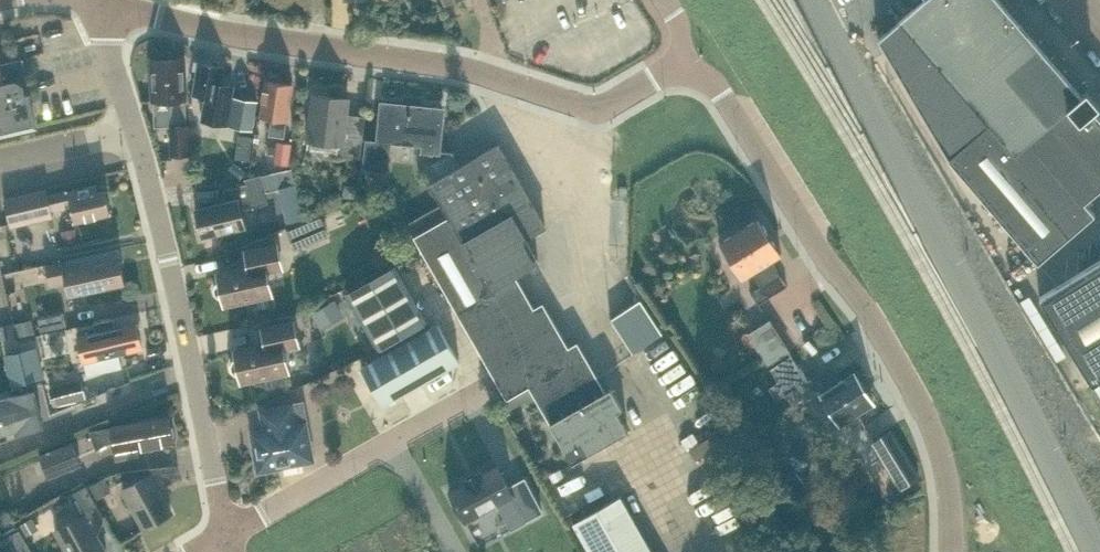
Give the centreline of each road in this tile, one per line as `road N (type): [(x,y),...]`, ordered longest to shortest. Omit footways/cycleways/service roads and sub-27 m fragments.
road 1 (unclassified): [(1096,551),(812,0)]
road 2 (tertiary): [(681,71),(610,109),(582,113),(479,71),(263,42),(100,2)]
road 3 (tertiary): [(956,551),(952,488),(923,408),(721,90),(681,71)]
road 4 (unclassified): [(229,535),(100,2)]
road 5 (residential): [(229,535),(474,397)]

